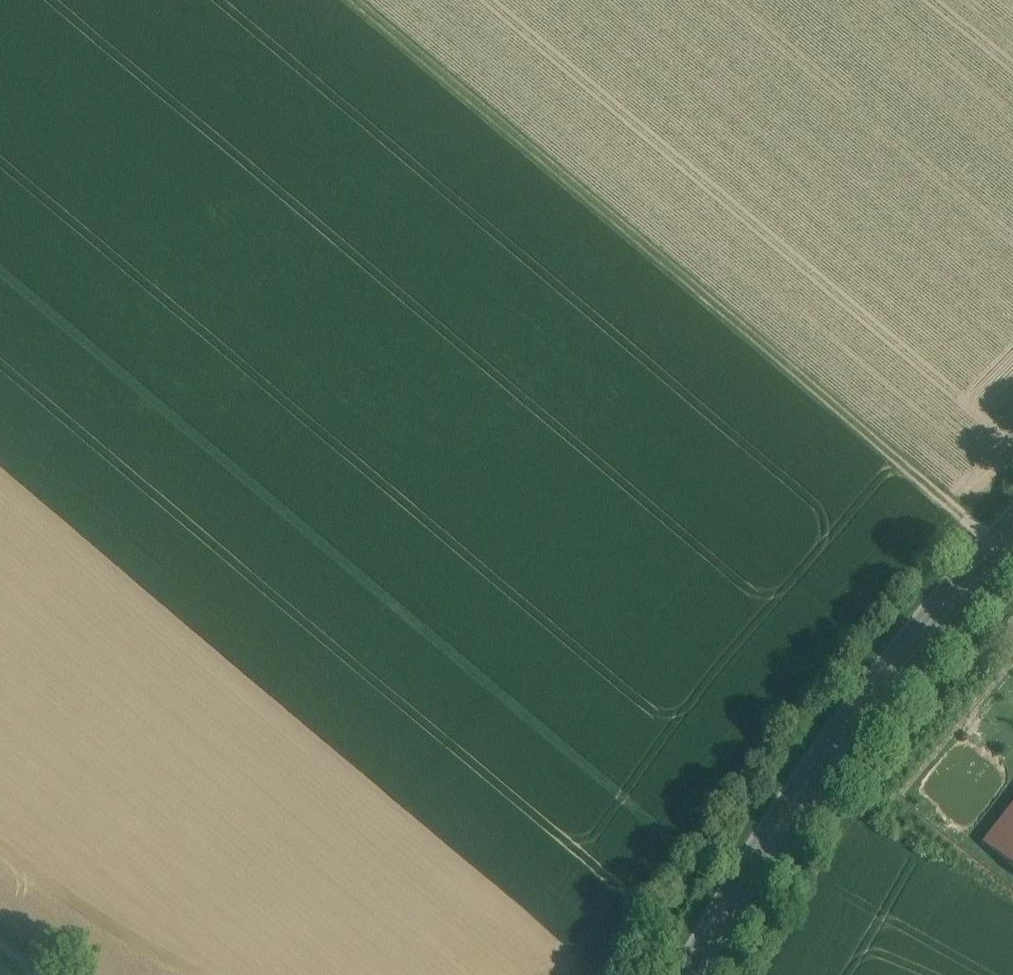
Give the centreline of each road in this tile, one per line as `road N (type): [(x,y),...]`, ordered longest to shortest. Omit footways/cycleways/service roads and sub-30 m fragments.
road 1 (track): [(996,543),(359,0)]
road 2 (primary): [(1012,526),(903,651),(775,829),(695,974)]

